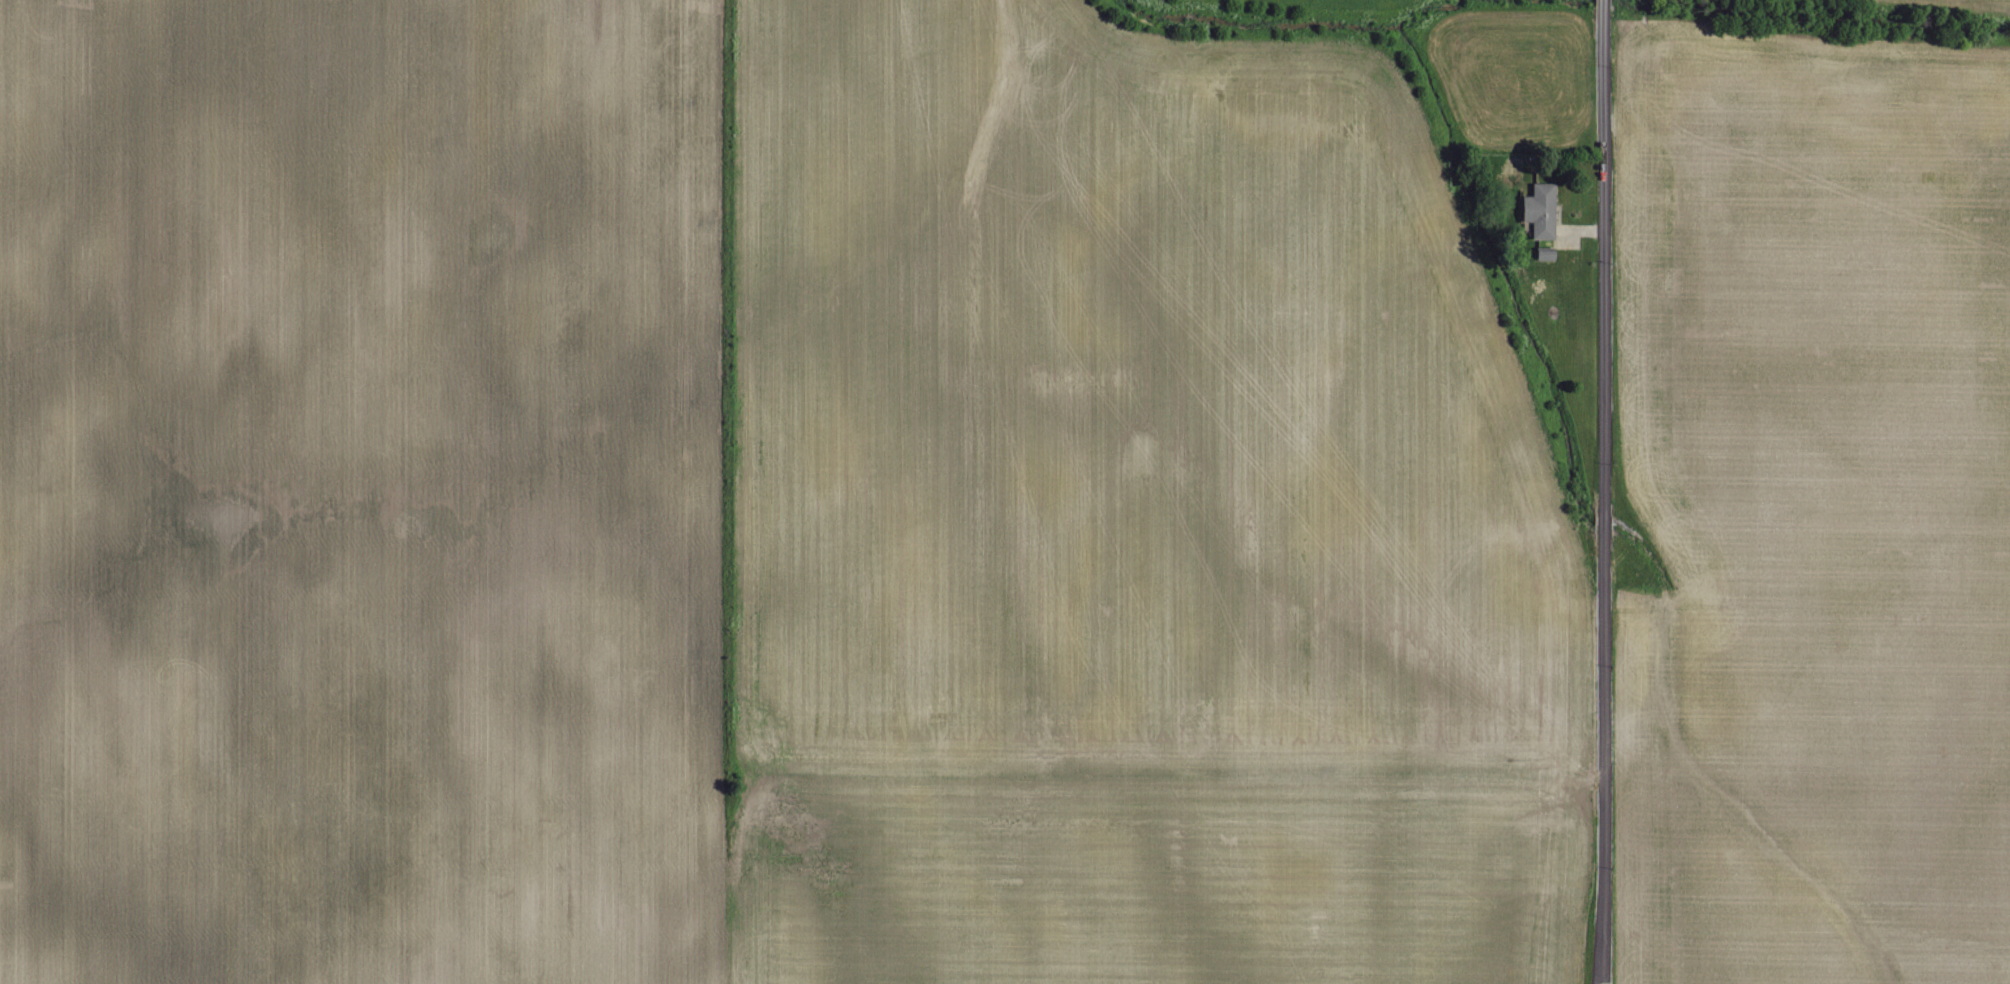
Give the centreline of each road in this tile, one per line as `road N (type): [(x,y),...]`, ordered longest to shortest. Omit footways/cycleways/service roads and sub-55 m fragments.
road 1 (residential): [(1600,983),(1602,3)]

